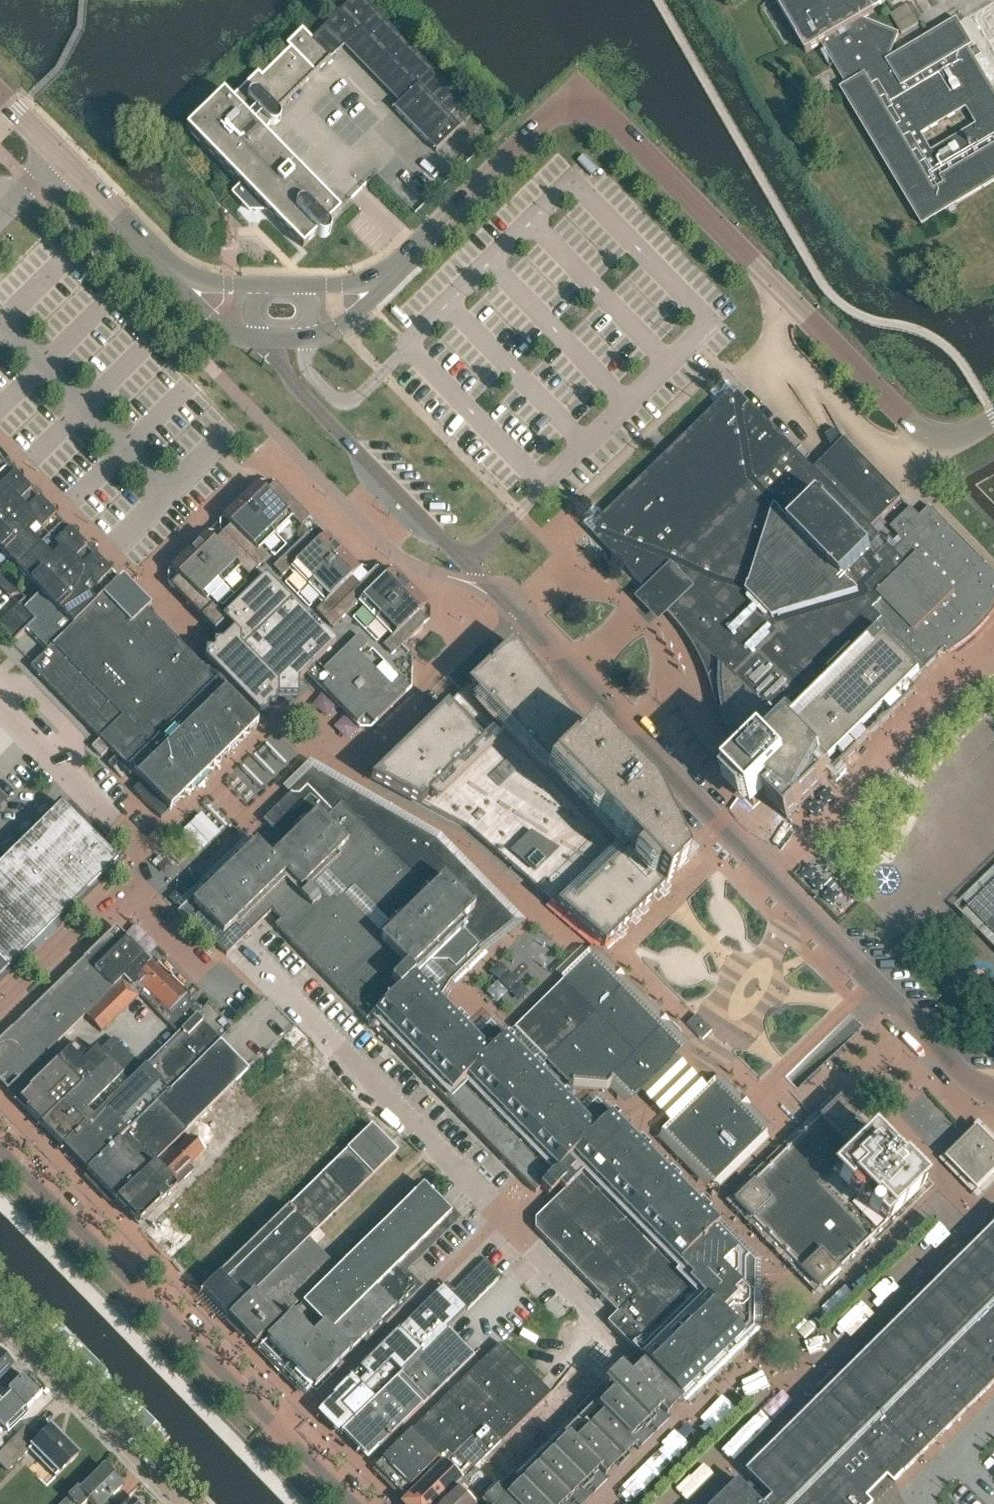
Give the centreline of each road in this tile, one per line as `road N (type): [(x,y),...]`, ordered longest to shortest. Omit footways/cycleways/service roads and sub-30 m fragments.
road 1 (tertiary): [(773,285),(602,109),(559,106),(388,276)]
road 2 (residential): [(274,341),(290,383),(562,662)]
road 3 (unclassified): [(218,1001),(256,966),(493,1223)]
road 4 (tertiary): [(0,1151),(283,1426)]
road 5 (unclassified): [(767,872),(993,649)]
road 6 (residential): [(283,1426),(493,1223)]
road 7 (unclassified): [(773,285),(777,347),(874,446),(904,456),(936,447)]
road 8 (residential): [(0,1325),(175,1503)]
road 9 (residential): [(562,662),(733,837)]
road 10 (tertiary): [(936,447),(773,285)]
road 11 (unclassified): [(166,859),(0,701)]
road 12 (unclassified): [(493,1223),(607,1370)]
road 13 (unclassified): [(733,837),(615,961)]
road 14 (residential): [(876,987),(980,1091),(993,1094)]
road 15 (residential): [(767,872),(876,987)]
road 16 (residential): [(0,1012),(109,903)]
road 17 (tertiary): [(169,270),(62,160)]
road 18 (unclassified): [(218,1001),(109,903)]

